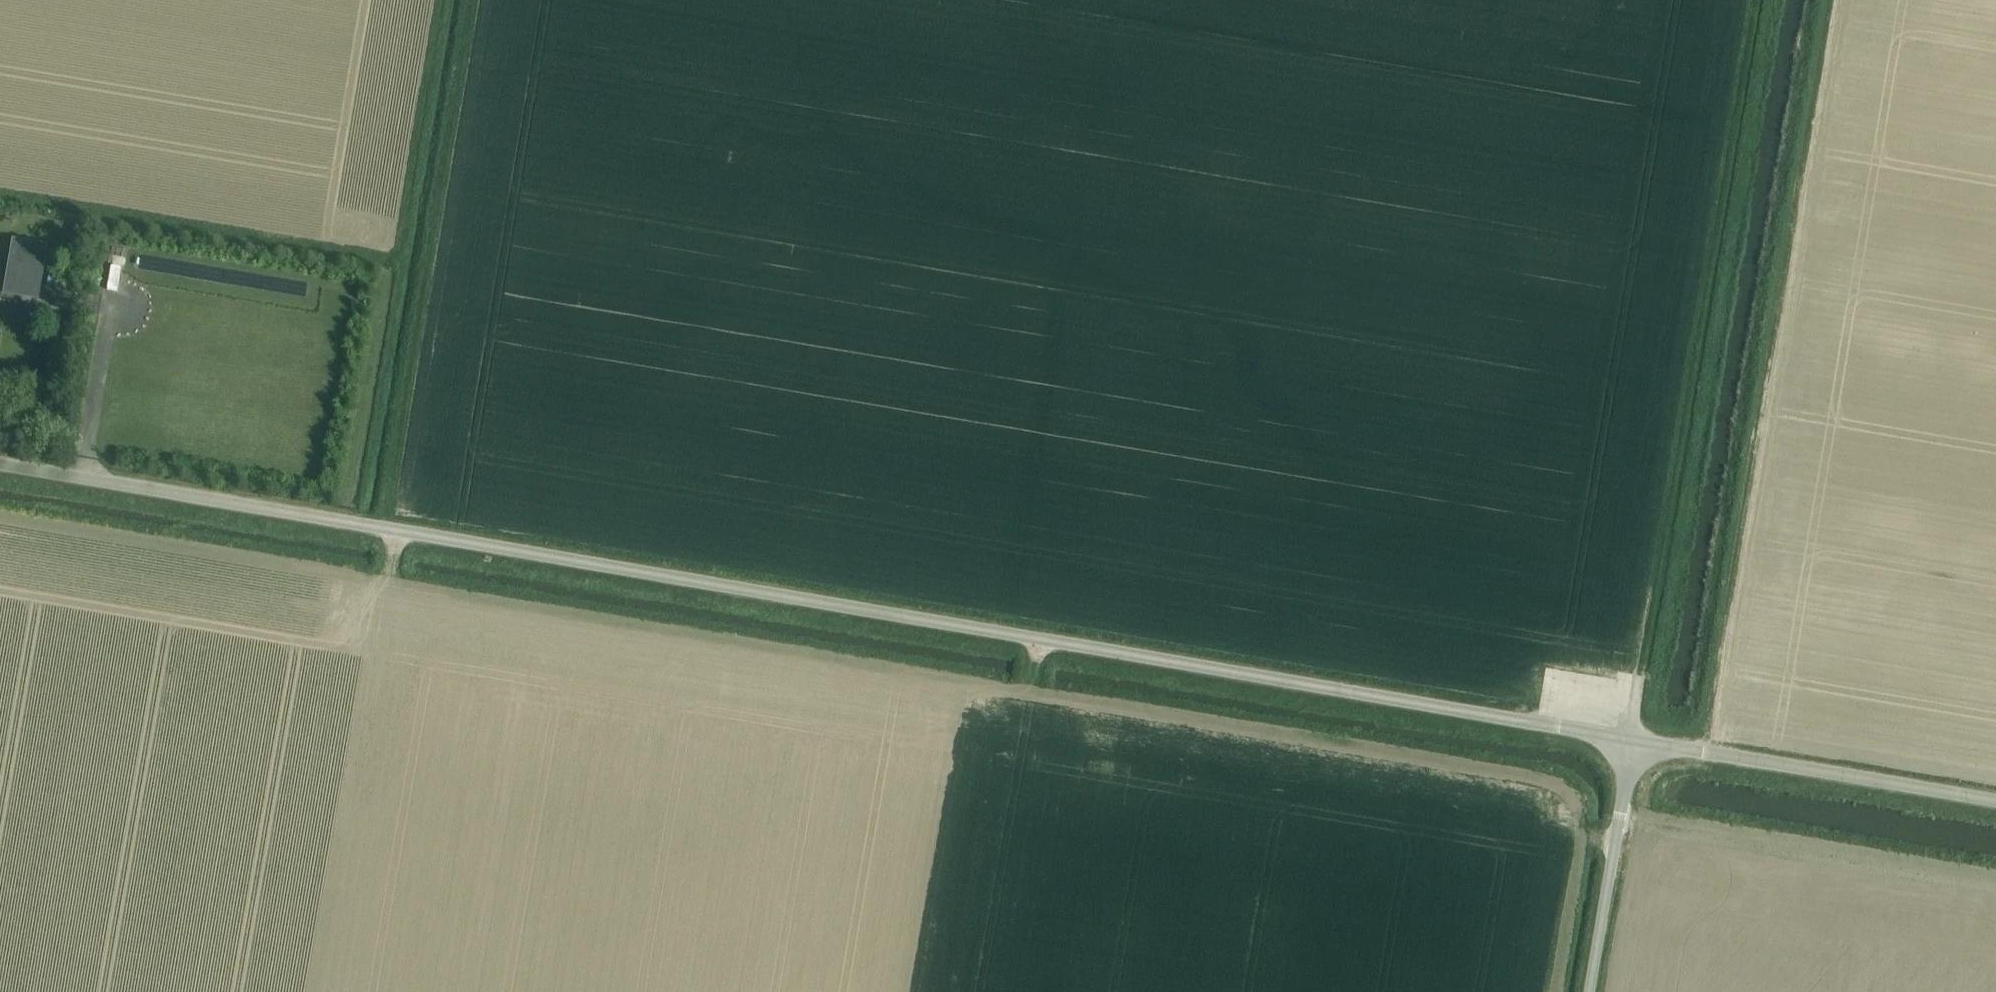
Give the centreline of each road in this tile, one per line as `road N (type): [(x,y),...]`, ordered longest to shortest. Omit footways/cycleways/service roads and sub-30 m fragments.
road 1 (unclassified): [(1631,739),(0,463)]
road 2 (track): [(1631,739),(1755,0)]
road 3 (unclassified): [(1995,801),(1631,739)]
road 4 (unclassified): [(1589,991),(1631,739)]

